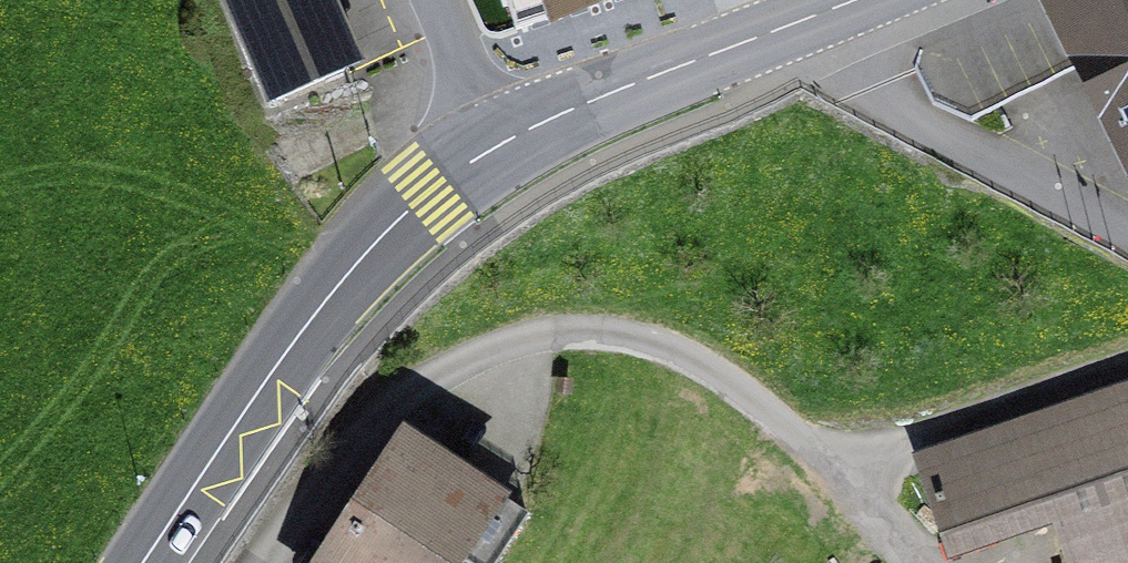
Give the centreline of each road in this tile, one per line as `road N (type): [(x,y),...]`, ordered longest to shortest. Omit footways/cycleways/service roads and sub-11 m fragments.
road 1 (secondary): [(139,562),(366,243),(498,144)]
road 2 (residential): [(843,4),(869,74),(903,110),(1127,228)]
road 3 (secondary): [(498,144),(575,104),(843,4)]
road 4 (unclassified): [(498,144),(433,0)]

